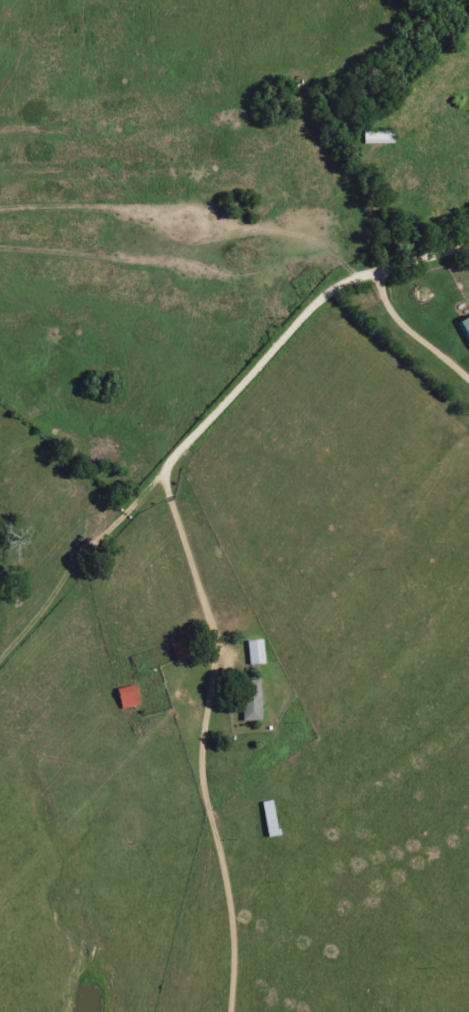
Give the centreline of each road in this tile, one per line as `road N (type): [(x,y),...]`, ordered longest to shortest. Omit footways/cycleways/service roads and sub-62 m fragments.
road 1 (residential): [(221,664),(171,486),(173,462),(318,300),(385,268),(468,243)]
road 2 (residential): [(0,680),(171,468)]
road 3 (residential): [(171,468),(86,440),(0,453)]

